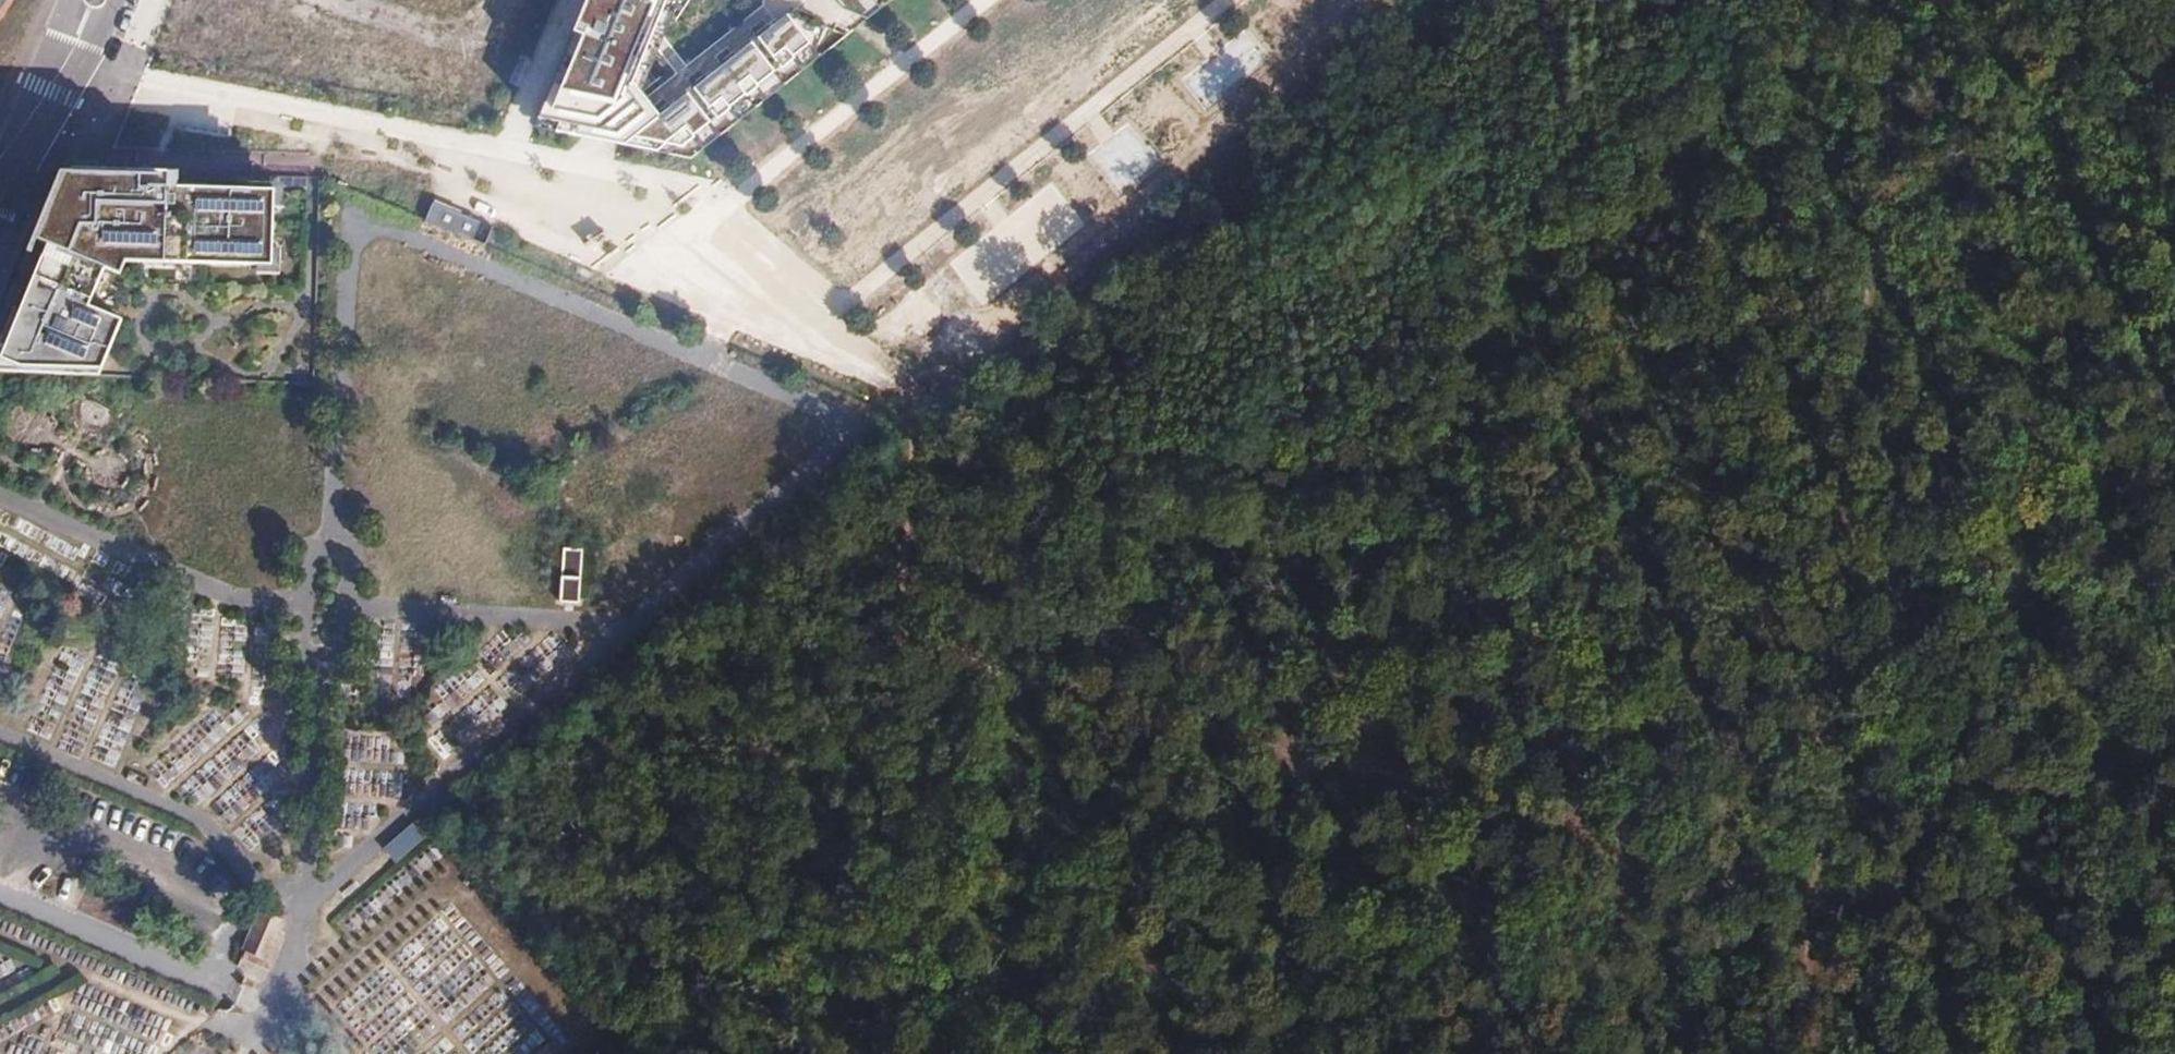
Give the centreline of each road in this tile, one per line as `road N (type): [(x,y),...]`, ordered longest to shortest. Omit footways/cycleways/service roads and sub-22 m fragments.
road 1 (track): [(1936,0),(1805,861)]
road 2 (tertiary): [(0,208),(98,30)]
road 3 (track): [(1805,861),(1788,1053)]
road 4 (tertiary): [(64,20),(0,195)]

